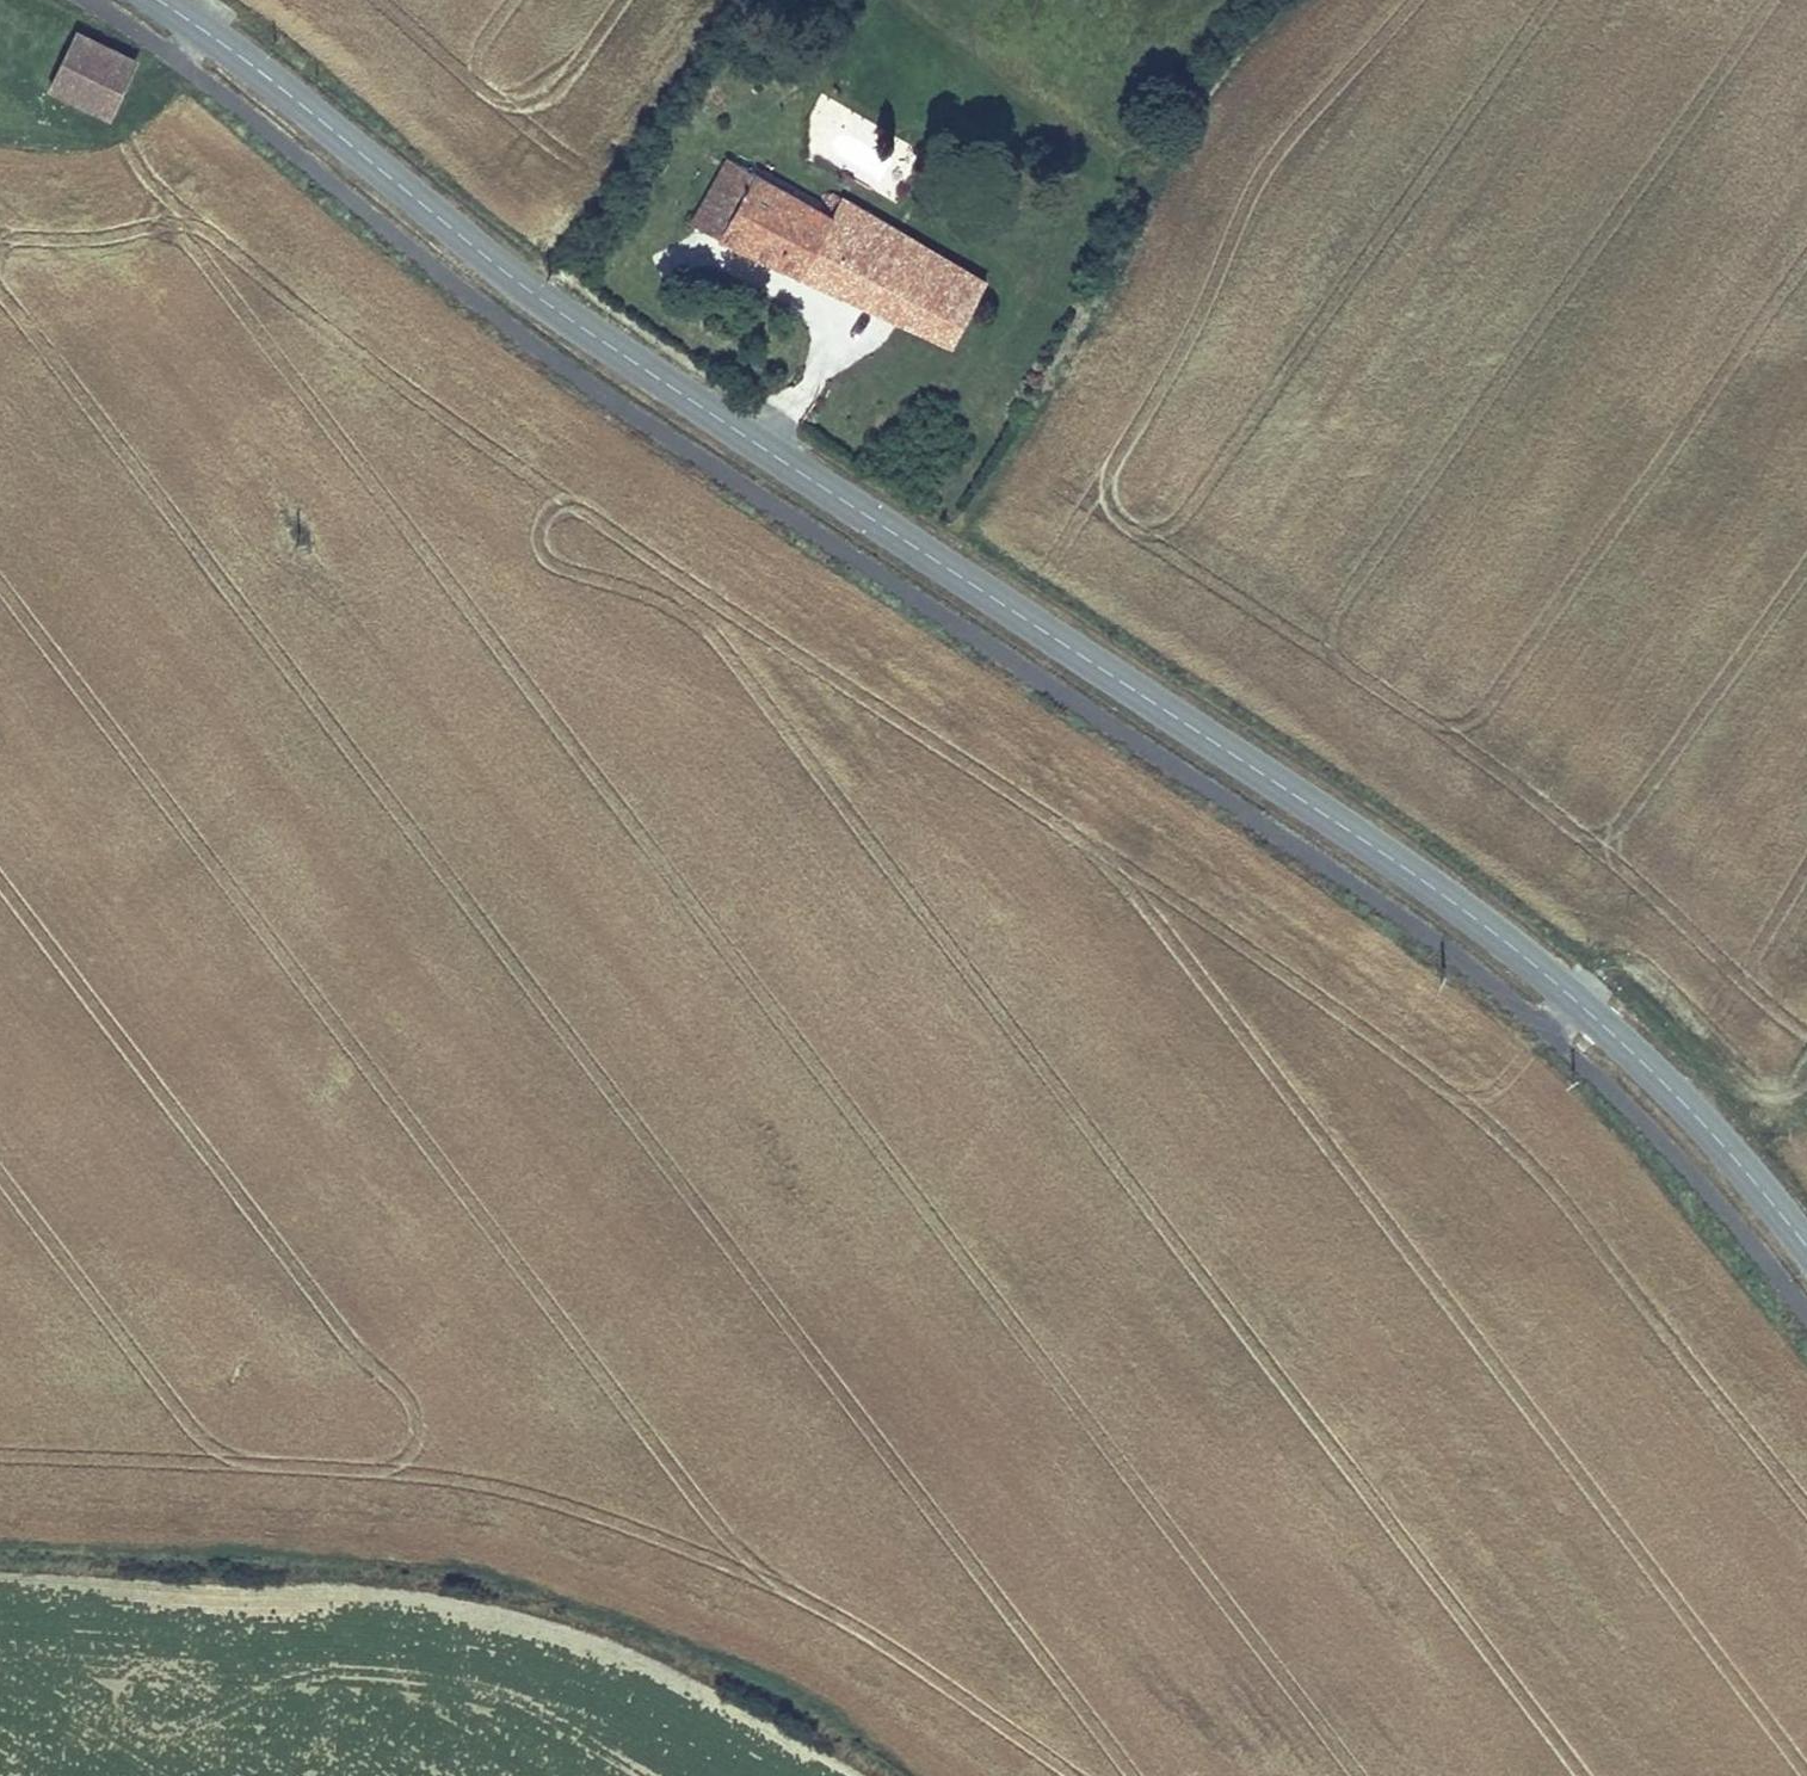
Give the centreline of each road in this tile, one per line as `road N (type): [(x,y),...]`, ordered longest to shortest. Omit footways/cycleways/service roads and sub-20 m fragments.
road 1 (tertiary): [(1806,1246),(1677,1097),(1464,910),(531,293),(266,76),(158,0)]

